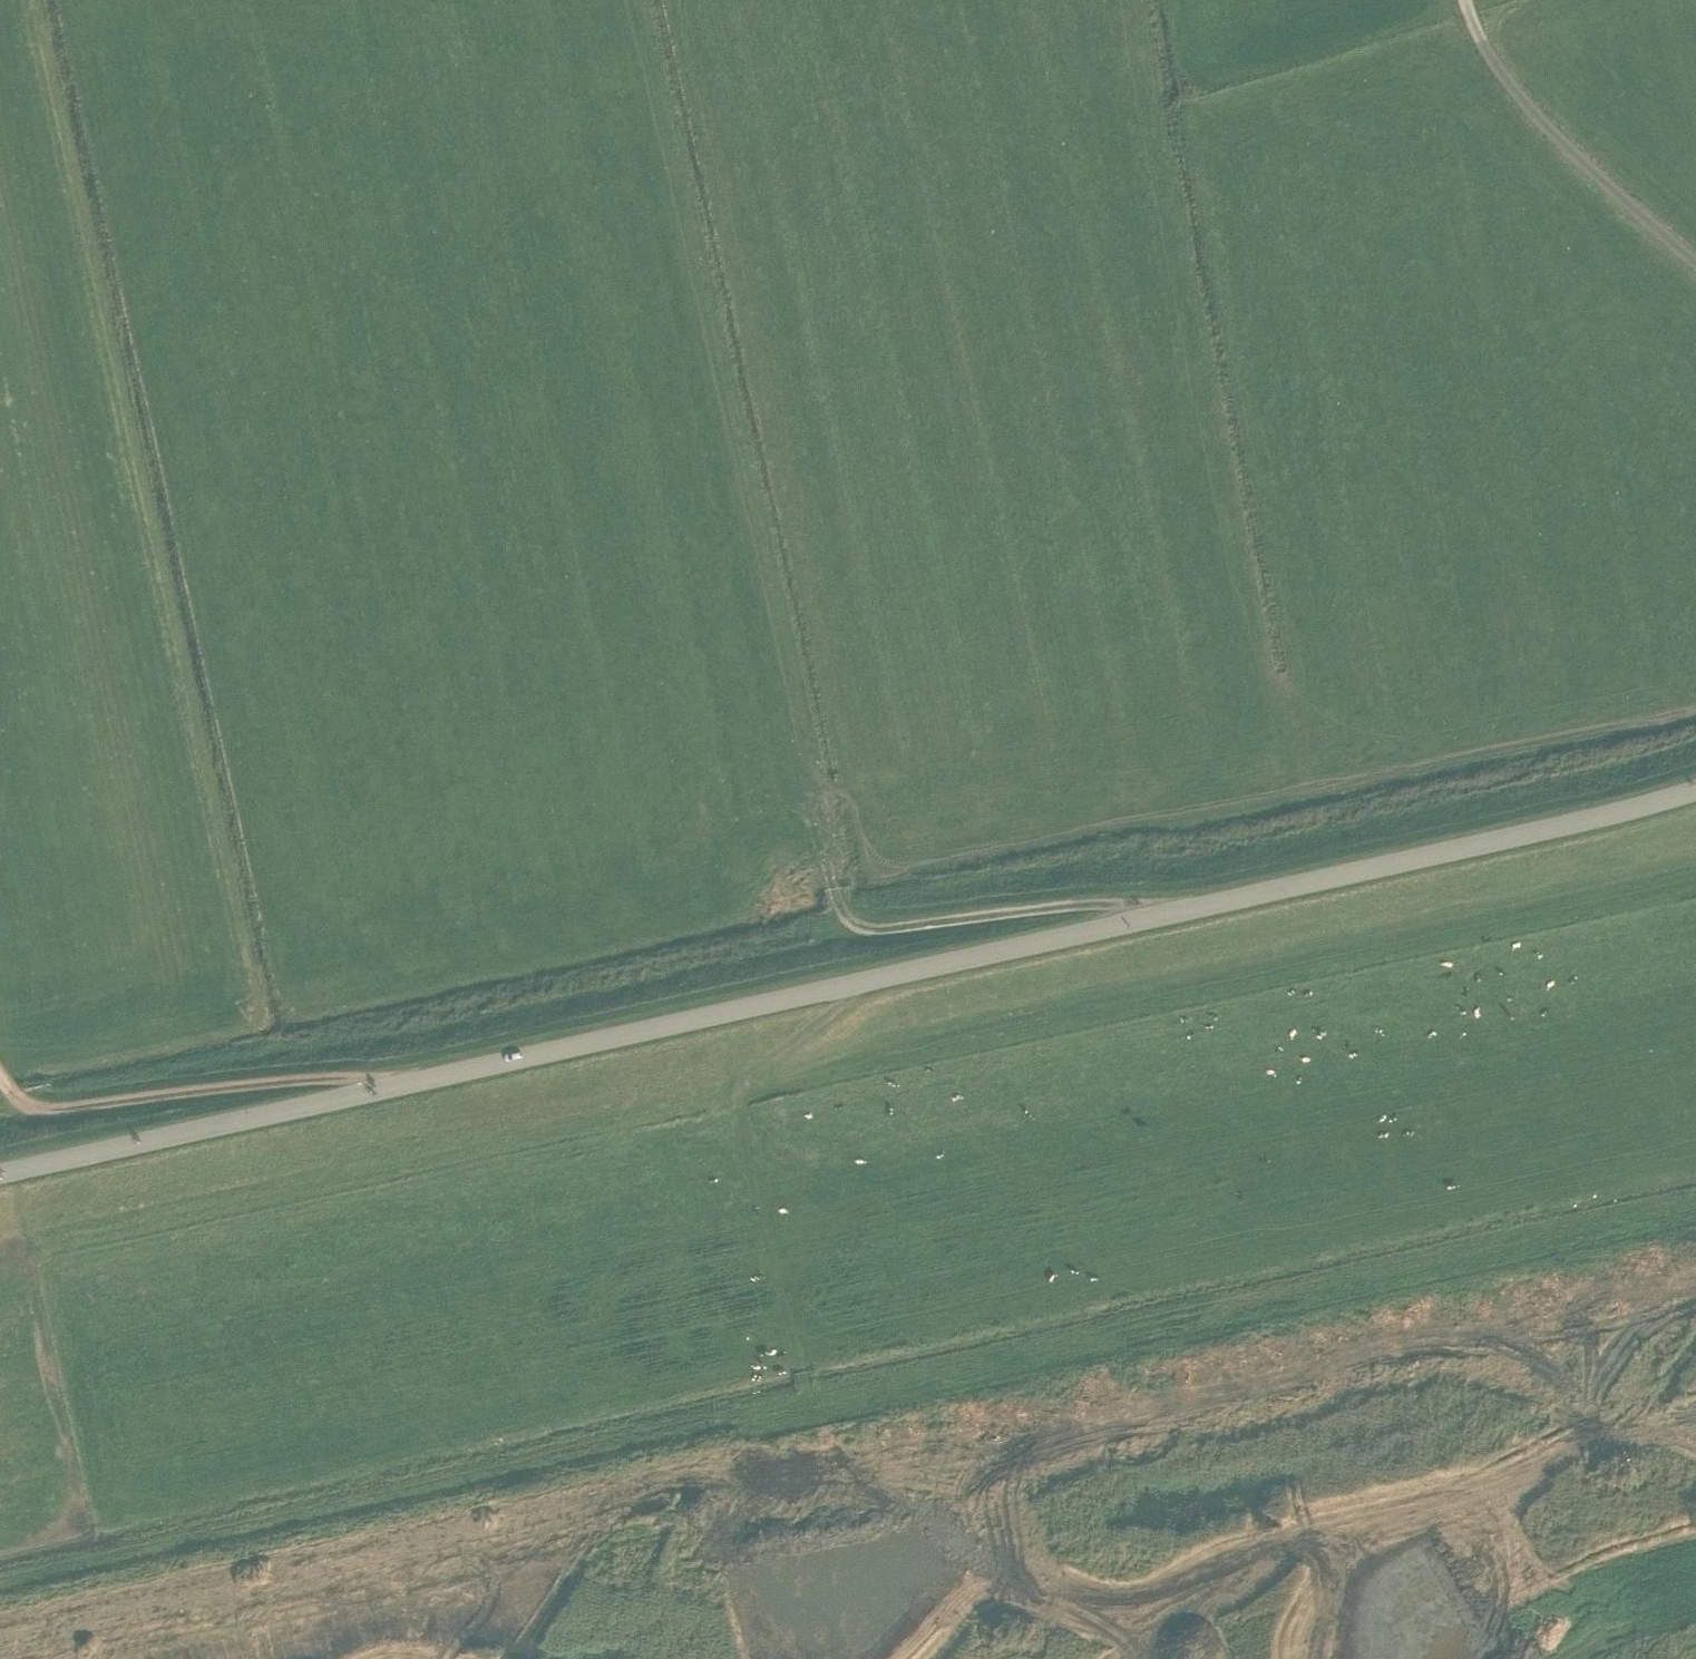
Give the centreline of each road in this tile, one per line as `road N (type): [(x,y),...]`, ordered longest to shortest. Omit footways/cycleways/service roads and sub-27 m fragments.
road 1 (tertiary): [(0,1172),(1695,789)]
road 2 (track): [(808,1396),(738,1094),(748,1075),(866,981)]
road 3 (track): [(396,1085),(301,1082),(36,1111),(0,1080)]
road 4 (track): [(1167,914),(1109,904),(874,931),(844,920),(831,878)]
road 5 (unclassified): [(1695,264),(1536,115),(1468,13)]

